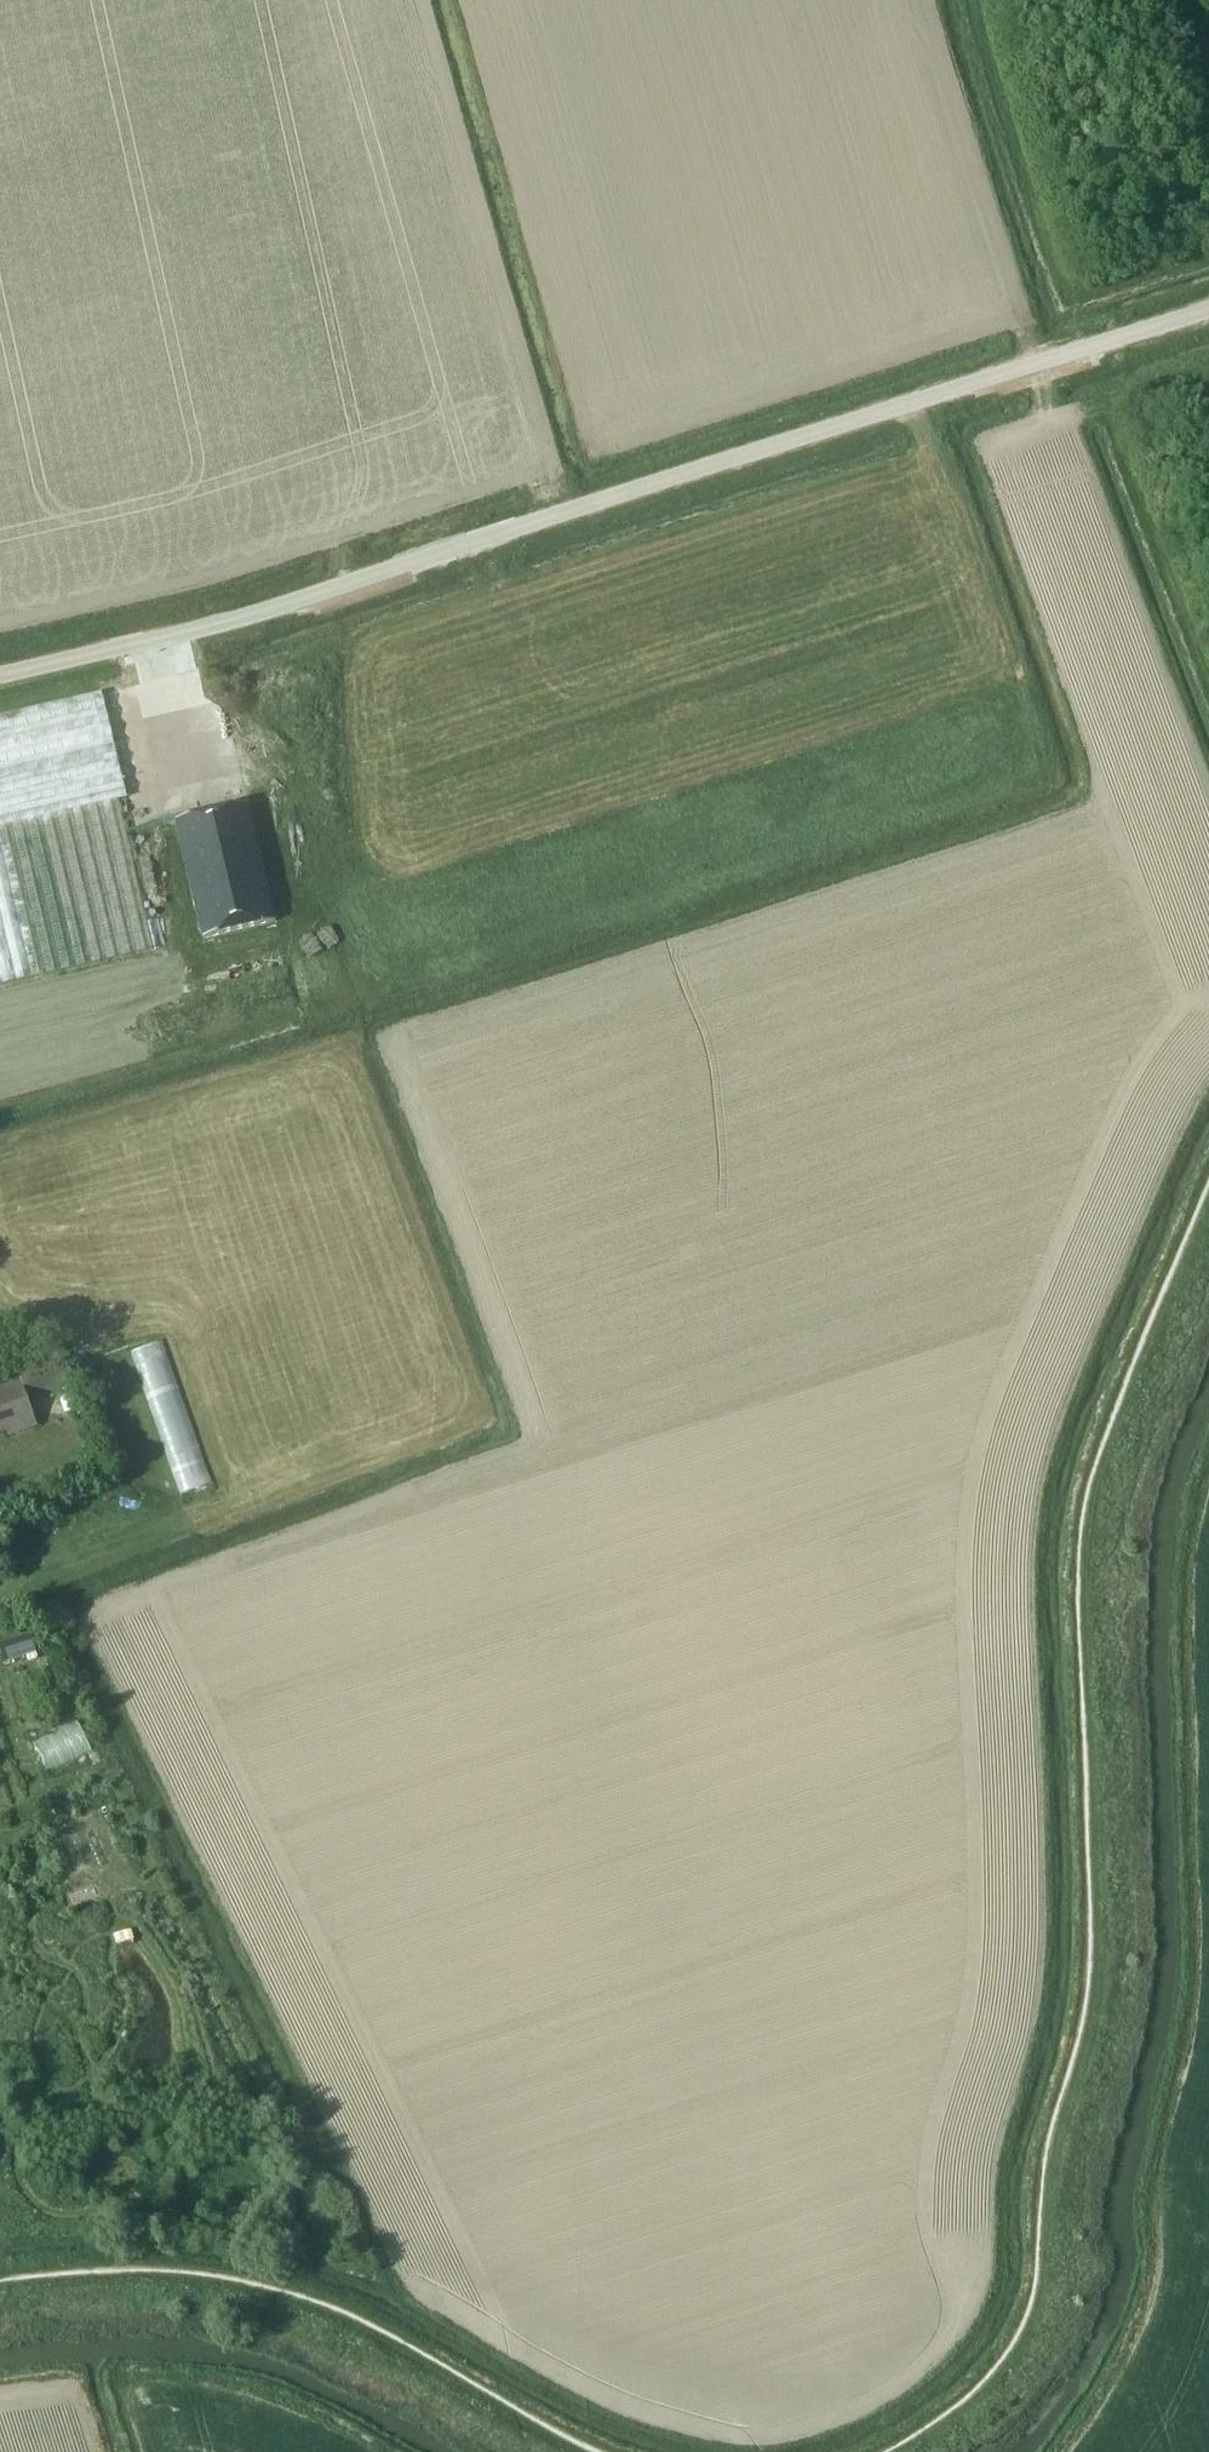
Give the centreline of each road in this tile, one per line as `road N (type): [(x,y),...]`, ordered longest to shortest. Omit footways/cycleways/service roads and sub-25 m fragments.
road 1 (unclassified): [(1208,309),(318,595),(0,674)]

